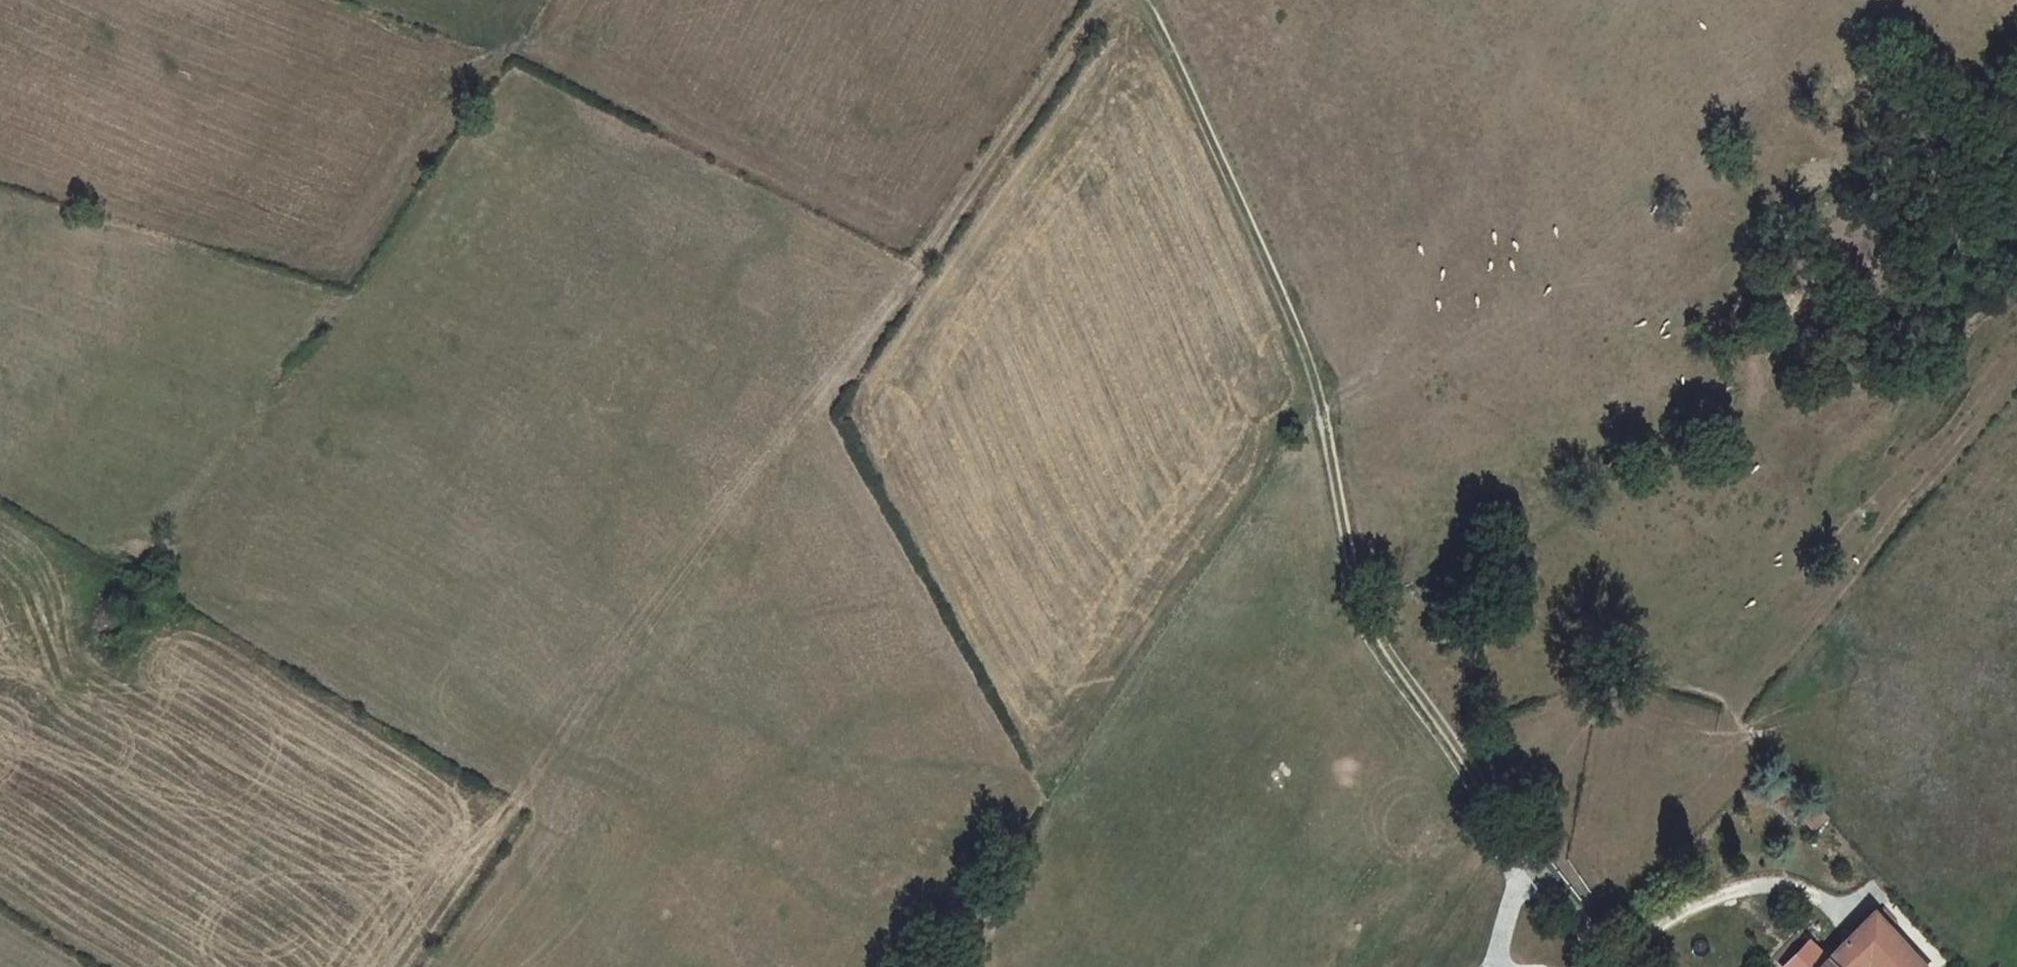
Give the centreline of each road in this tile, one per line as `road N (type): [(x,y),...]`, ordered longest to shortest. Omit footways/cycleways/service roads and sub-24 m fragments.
road 1 (track): [(1321,414),(1378,624),(1529,858)]
road 2 (residential): [(1529,858),(1621,966)]

